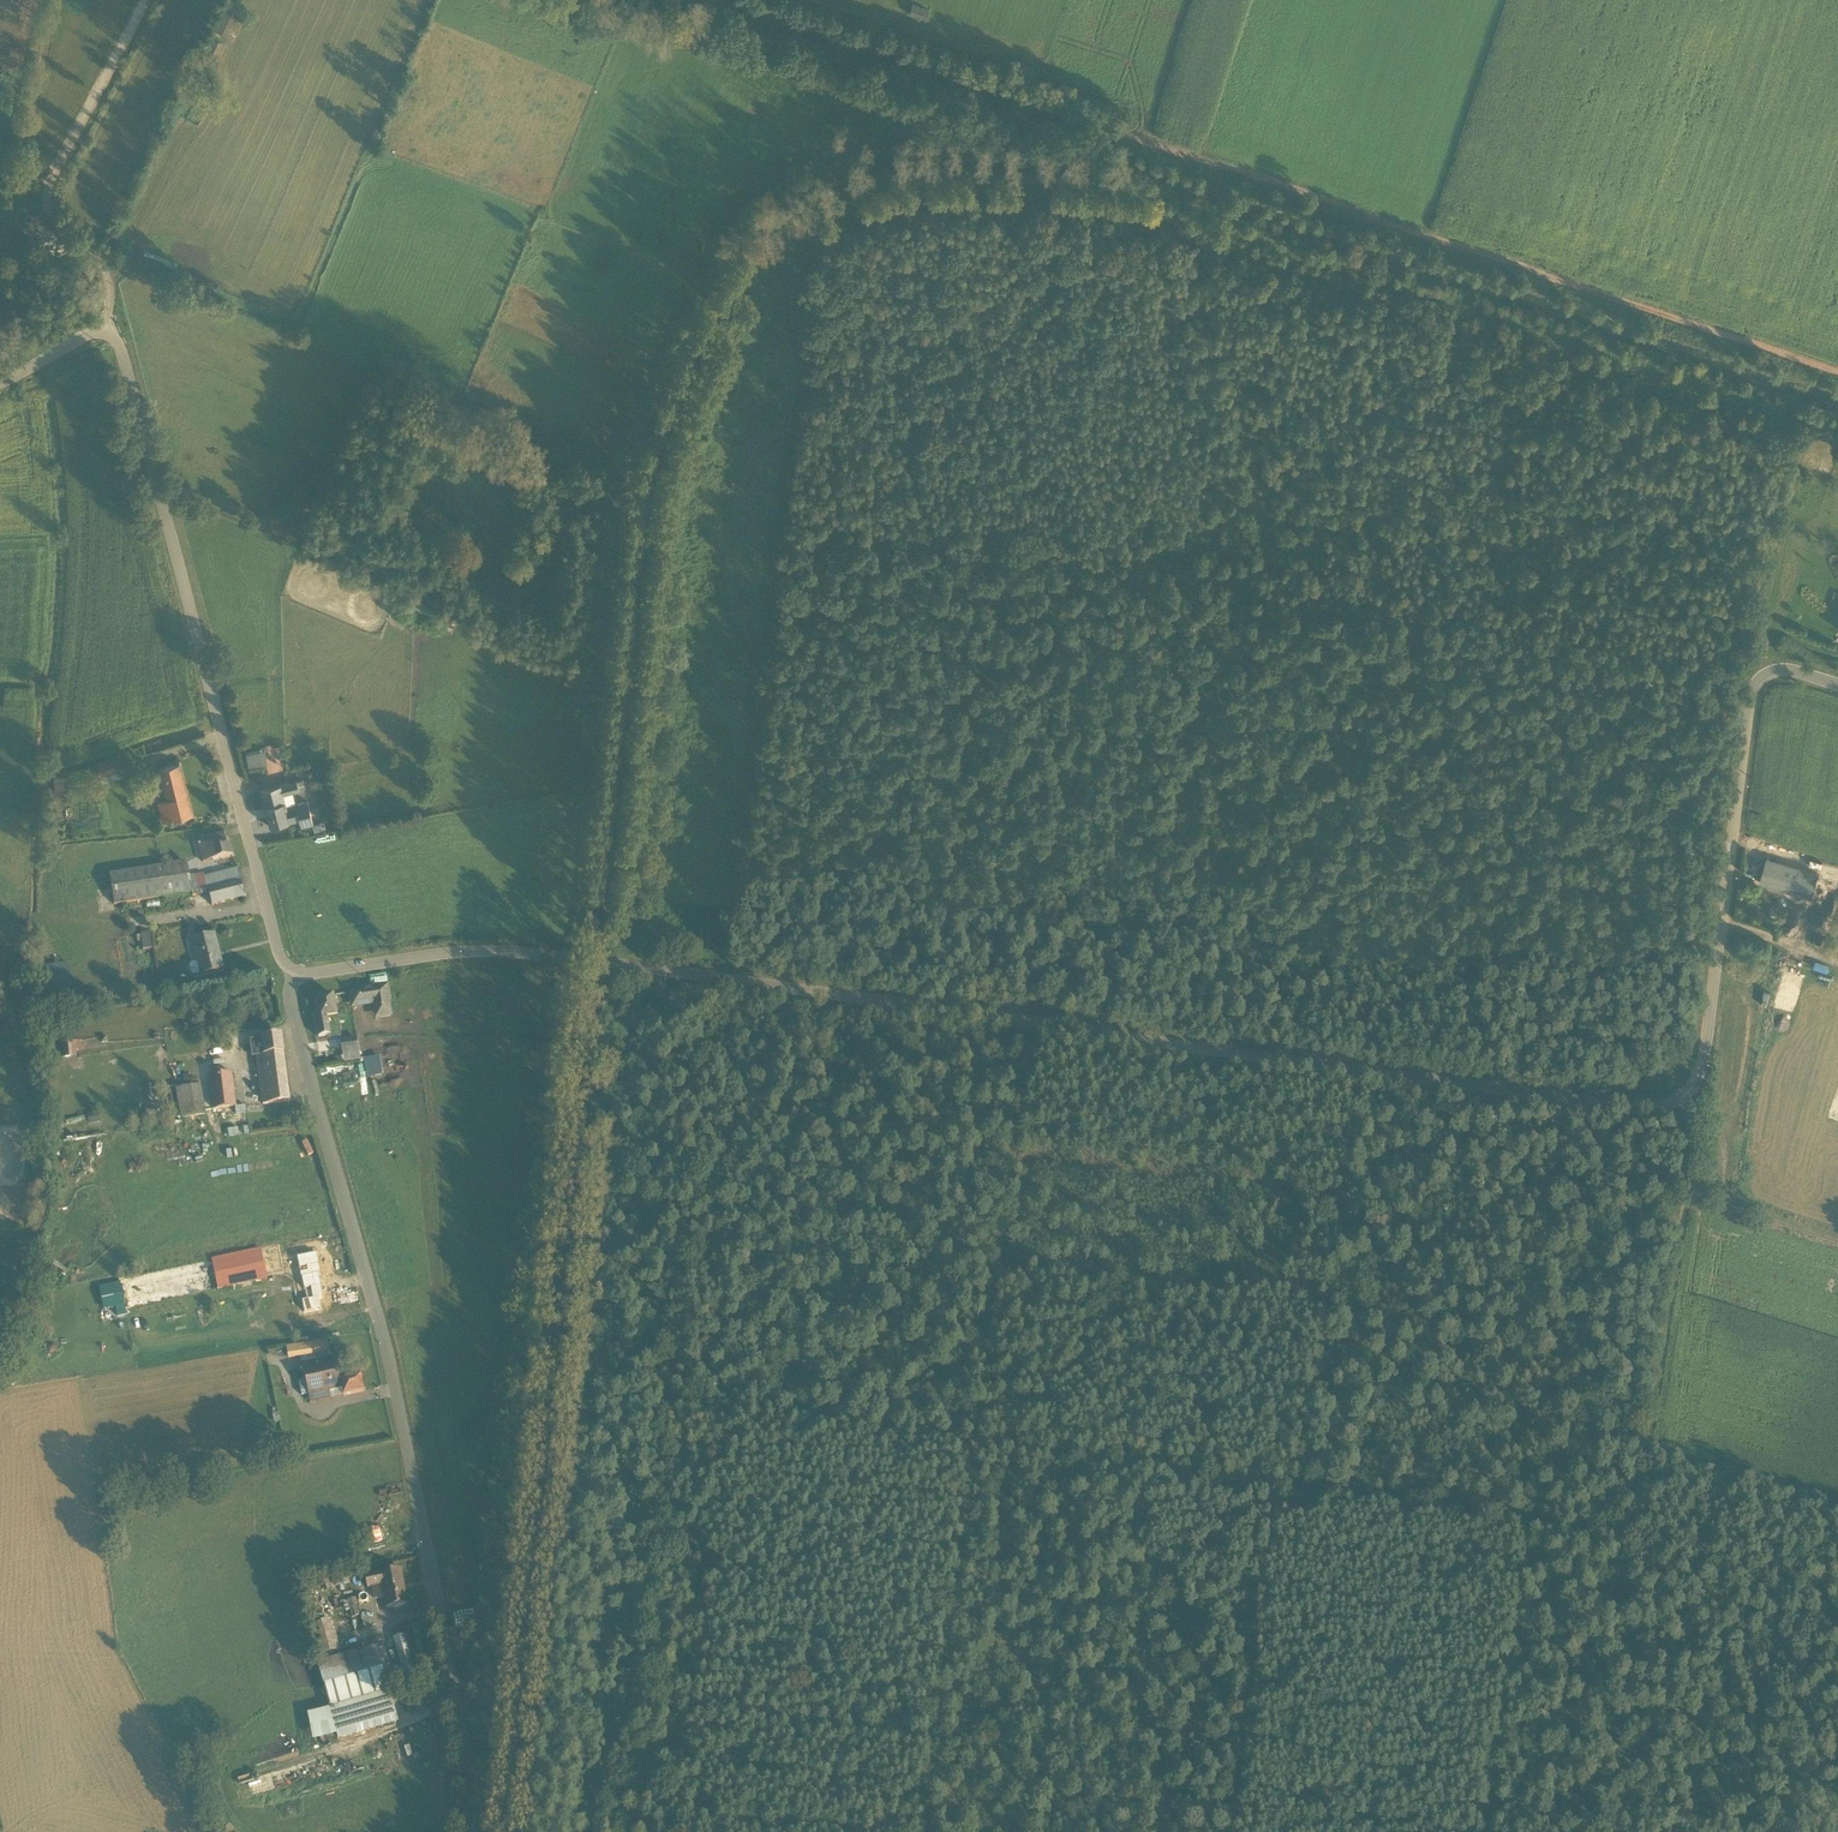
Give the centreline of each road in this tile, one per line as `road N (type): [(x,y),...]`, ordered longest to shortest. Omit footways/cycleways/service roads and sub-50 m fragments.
road 1 (unclassified): [(297,975),(515,956),(1660,1107),(1686,1091),(1702,1067),(1751,691),(1774,670),(1798,672)]
road 2 (track): [(1230,1831),(1279,1493),(1617,1535),(1632,1523),(1693,1129),(1686,1091)]
road 3 (unclassified): [(297,975),(302,1056),(399,1411),(471,1767),(475,1831)]
road 4 (track): [(610,1831),(723,984)]
road 5 (track): [(924,1831),(1037,1026)]
road 6 (track): [(1837,366),(1113,129)]
road 7 (unclassified): [(107,329),(124,359),(276,946),(297,975)]
road 8 (track): [(669,1412),(1279,1493)]
road 9 (track): [(580,962),(602,676),(634,457)]
road 10 (track): [(1113,129),(725,0)]
road 11 (unclassified): [(146,0),(48,193),(51,215),(102,260),(110,278),(107,329)]
road 12 (track): [(1491,1831),(1533,1527)]
road 13 (track): [(1693,1108),(1730,1144),(1729,1192),(1742,1212),(1837,1241)]
road 14 (track): [(56,0),(28,158),(53,175)]
road 15 (track): [(1730,1144),(1753,1013),(1716,972)]
road 16 (track): [(1643,1483),(1689,1520),(1785,1558)]
road 17 (unclassified): [(107,329),(0,387)]

